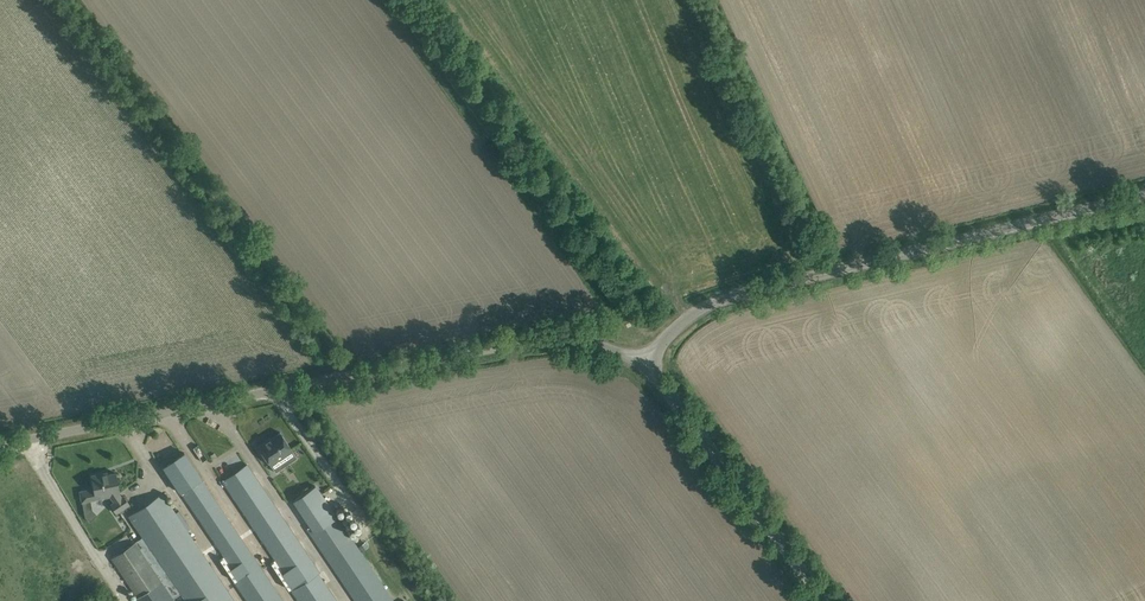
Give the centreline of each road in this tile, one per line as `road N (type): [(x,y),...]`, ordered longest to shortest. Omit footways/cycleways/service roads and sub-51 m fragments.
road 1 (unclassified): [(0,442),(522,337),(582,339),(650,371)]
road 2 (unclassified): [(650,371),(697,305),(1144,193)]
road 3 (unclassified): [(827,600),(650,371)]

